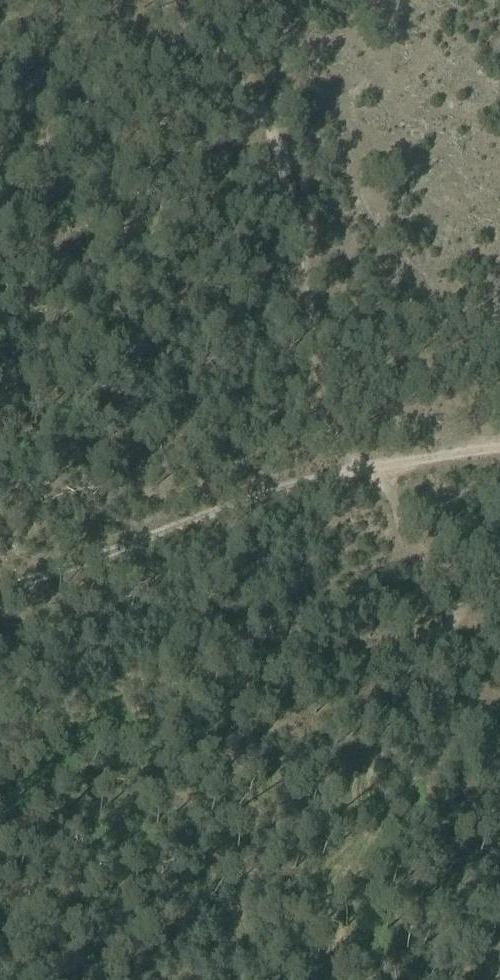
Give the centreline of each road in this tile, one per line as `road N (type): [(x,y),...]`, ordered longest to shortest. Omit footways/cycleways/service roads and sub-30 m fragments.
road 1 (track): [(499,443),(368,463),(0,583)]

